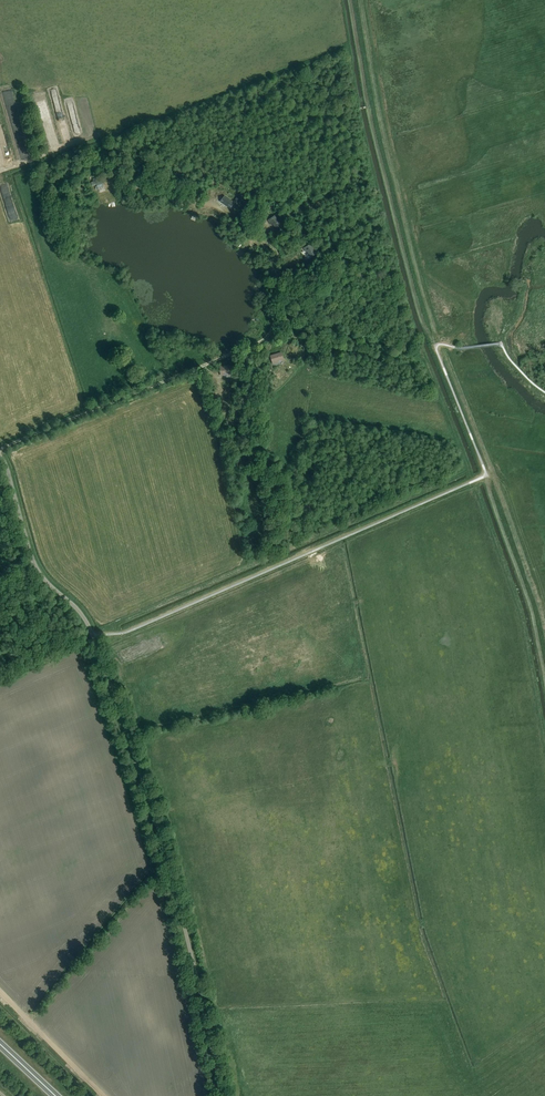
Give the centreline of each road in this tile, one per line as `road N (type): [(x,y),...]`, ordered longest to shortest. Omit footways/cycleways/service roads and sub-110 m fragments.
road 1 (track): [(0,451),(271,332),(280,281),(271,246),(221,207),(113,185)]
road 2 (unclassified): [(91,631),(173,879),(222,1095)]
road 3 (unclassified): [(91,631),(34,562),(0,456)]
road 4 (track): [(0,991),(105,1095)]
road 5 (track): [(544,601),(503,484),(487,476)]

